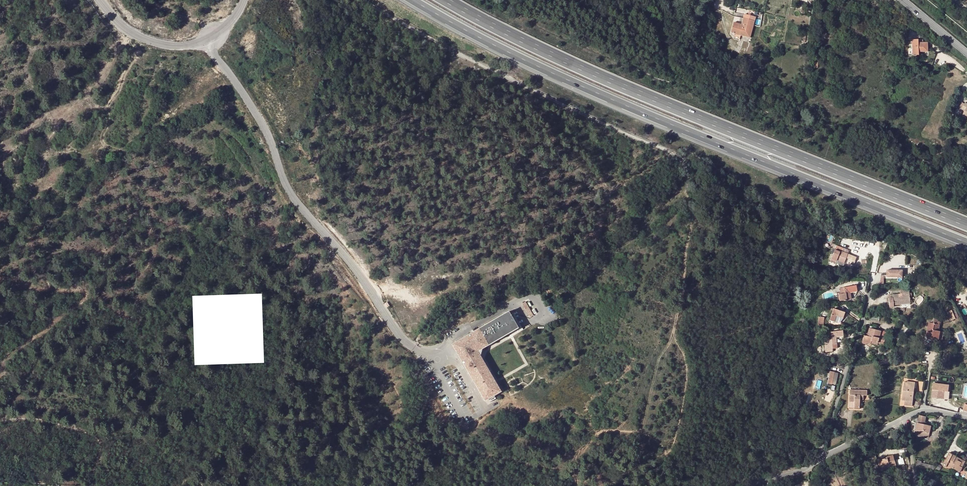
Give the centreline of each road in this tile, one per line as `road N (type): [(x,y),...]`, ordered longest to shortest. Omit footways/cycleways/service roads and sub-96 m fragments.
road 1 (motorway): [(397,0),(495,57),(693,145),(966,254)]
road 2 (motorway): [(966,214),(590,63),(460,0)]
road 3 (unclassified): [(362,0),(673,154),(688,170),(687,183)]
road 4 (residential): [(822,456),(881,253)]
road 5 (residential): [(98,0),(131,30),(191,45),(219,33),(243,0)]
road 6 (unclassified): [(966,420),(916,413),(822,456)]

